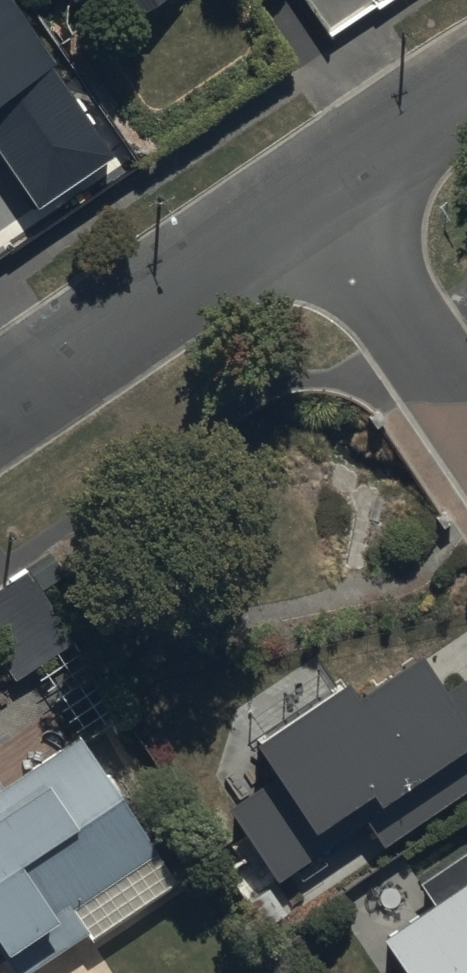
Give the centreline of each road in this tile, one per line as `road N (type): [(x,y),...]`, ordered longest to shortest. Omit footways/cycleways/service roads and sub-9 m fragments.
road 1 (residential): [(0,407),(320,191)]
road 2 (residential): [(320,191),(466,412)]
road 3 (residential): [(320,191),(466,94)]

